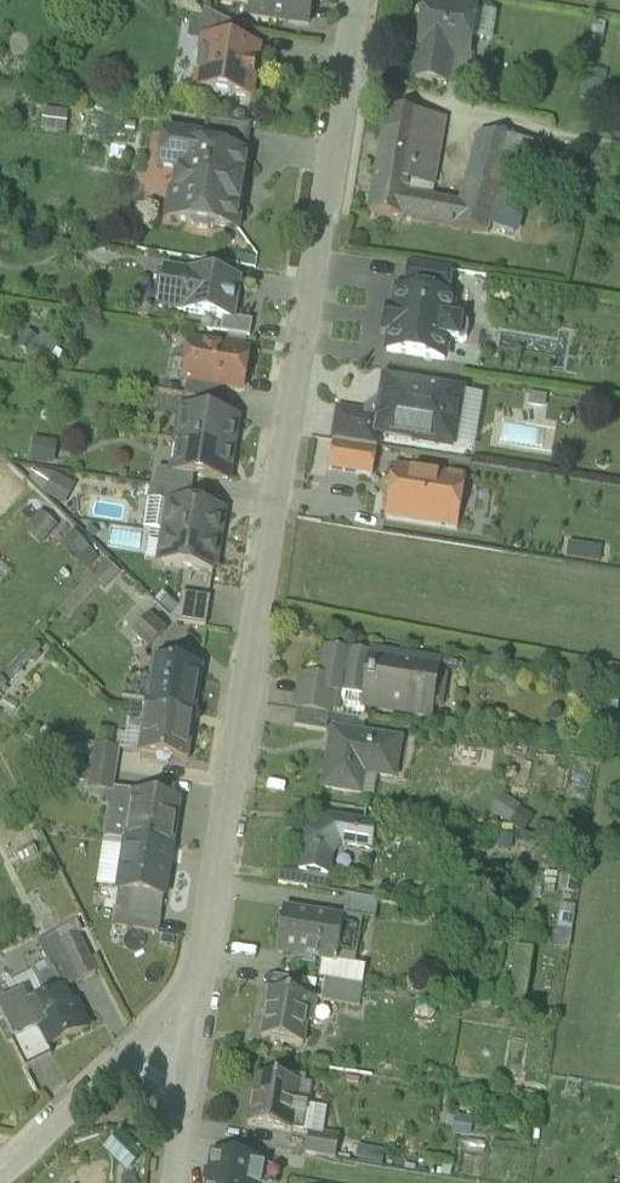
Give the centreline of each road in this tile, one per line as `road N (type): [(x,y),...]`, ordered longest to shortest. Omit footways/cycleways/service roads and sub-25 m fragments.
road 1 (unclassified): [(206,986),(359,0)]
road 2 (track): [(269,614),(614,678)]
road 3 (unclassified): [(1,1182),(206,986)]
road 4 (unclassified): [(176,1182),(206,986)]

